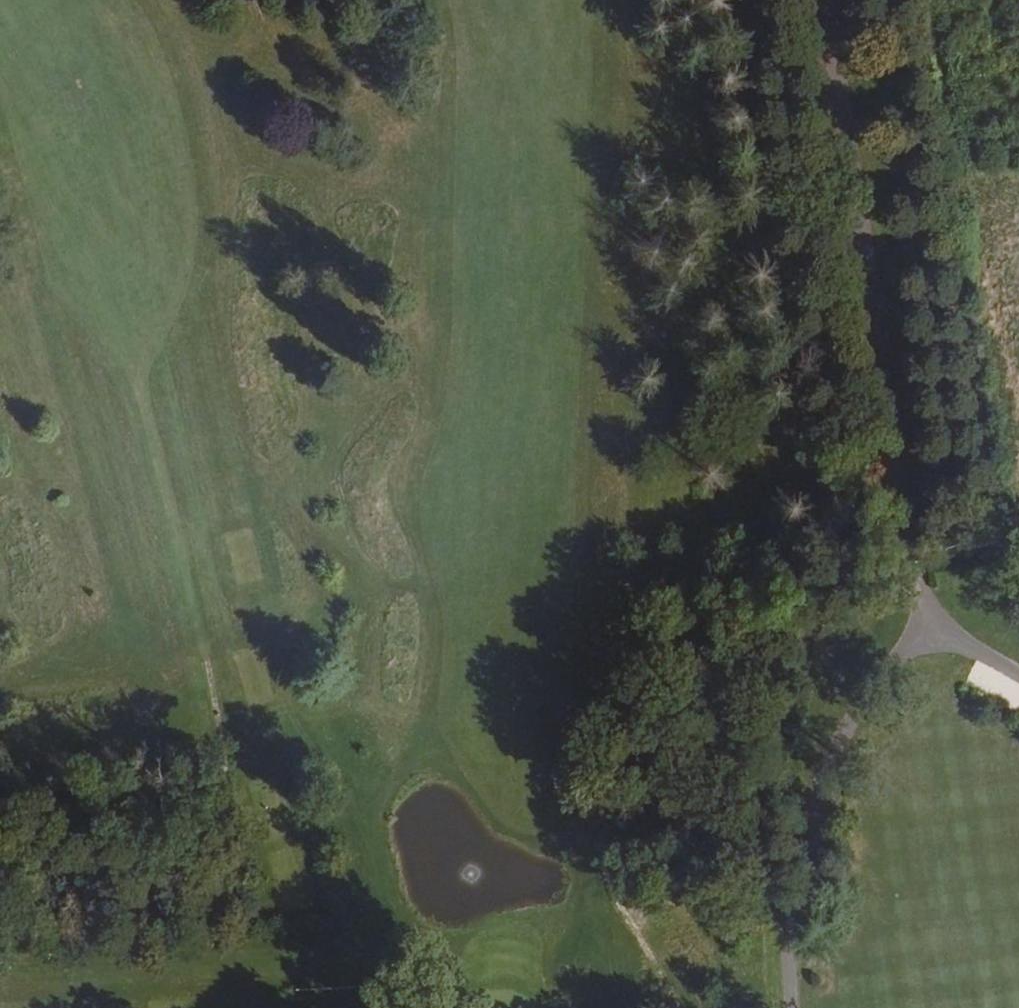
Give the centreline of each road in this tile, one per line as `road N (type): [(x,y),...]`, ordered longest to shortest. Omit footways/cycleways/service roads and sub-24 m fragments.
road 1 (unclassified): [(815,0),(913,623)]
road 2 (unclassified): [(913,623),(838,730),(796,874),(782,964),(787,1007)]
road 3 (unclassified): [(913,623),(1018,683)]

